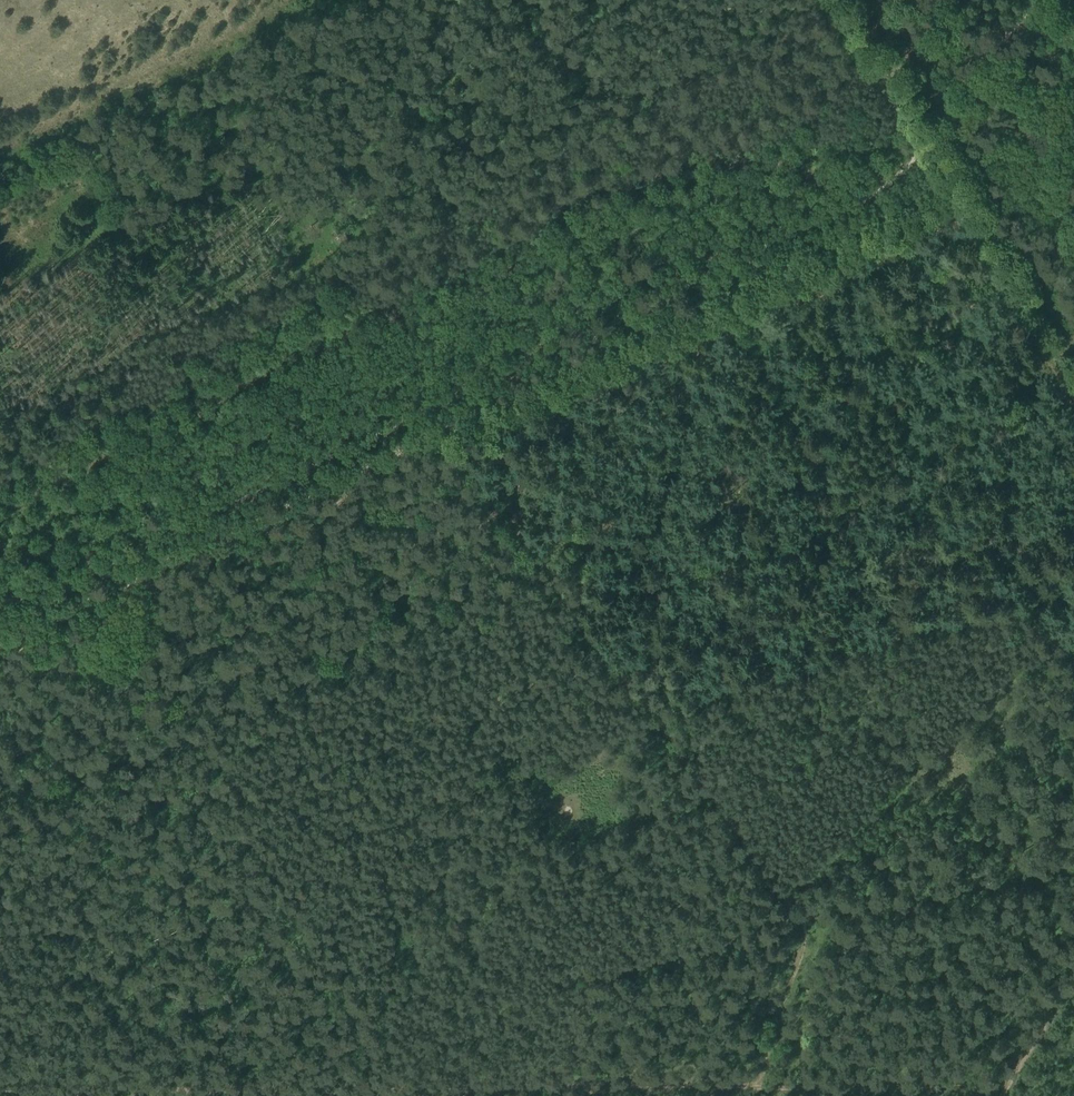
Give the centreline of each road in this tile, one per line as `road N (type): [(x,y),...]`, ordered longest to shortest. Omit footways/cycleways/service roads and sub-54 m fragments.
road 1 (track): [(0,650),(914,201),(942,181),(955,154),(943,66),(960,0)]
road 2 (track): [(441,433),(800,911),(804,938),(755,1083)]
road 3 (track): [(0,1093),(755,1083)]
road 4 (track): [(729,302),(903,625),(922,629),(1035,607),(1073,647)]
road 5 (track): [(755,1083),(1006,1083)]

